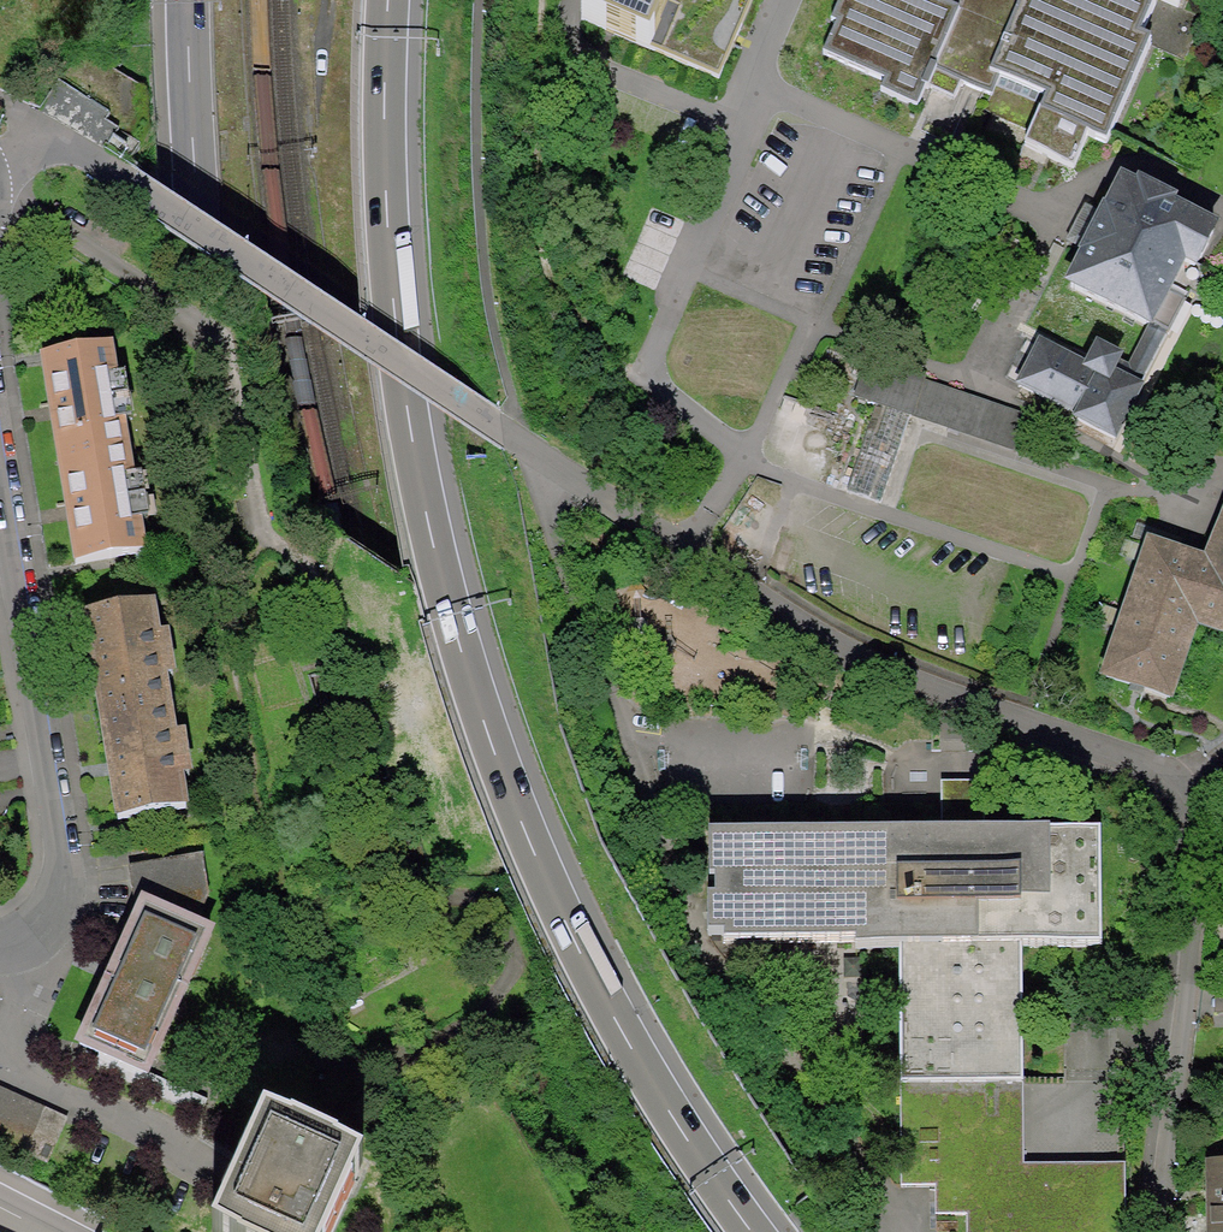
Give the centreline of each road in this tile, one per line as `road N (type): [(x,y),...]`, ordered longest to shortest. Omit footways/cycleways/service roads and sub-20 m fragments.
road 1 (residential): [(0,160),(60,148),(89,161),(864,656),(1190,787),(1194,863),(1165,1231)]
road 2 (motorway): [(753,1231),(679,1126),(573,938),(529,841),(457,634),(430,530),(395,317),(384,112),(389,0)]
road 3 (motorway): [(188,0),(198,210),(223,399),(296,693),(385,923),(536,1231)]
road 4 (residential): [(0,479),(63,884),(53,917),(0,948)]

